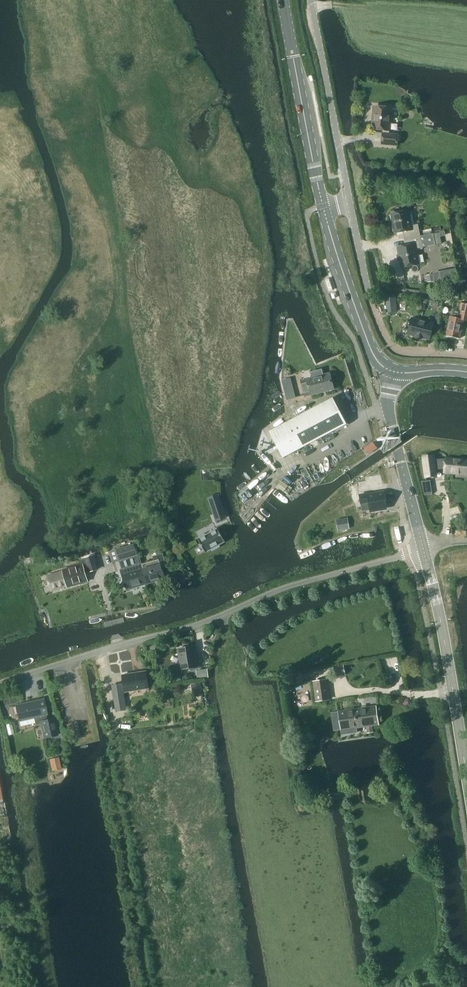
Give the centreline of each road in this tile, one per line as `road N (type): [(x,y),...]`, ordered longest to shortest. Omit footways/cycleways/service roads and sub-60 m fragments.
road 1 (unclassified): [(0,683),(423,548)]
road 2 (residential): [(466,355),(393,346),(371,299),(348,200)]
road 3 (tertiary): [(466,768),(423,548)]
road 4 (secondary): [(324,206),(283,0)]
road 5 (residential): [(348,200),(312,0)]
road 6 (secondary): [(393,371),(376,358),(324,206)]
road 7 (tertiary): [(423,548),(387,401),(393,371)]

